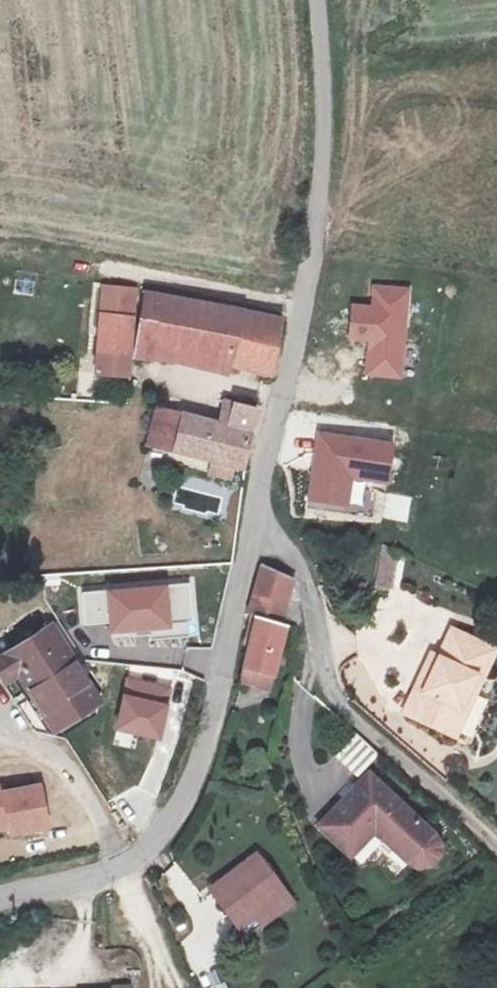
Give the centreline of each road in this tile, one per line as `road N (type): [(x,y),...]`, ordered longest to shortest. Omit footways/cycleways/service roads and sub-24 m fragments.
road 1 (unclassified): [(325,0),(315,242),(258,532)]
road 2 (unclassified): [(258,532),(211,755),(160,837),(107,876),(0,901)]
road 3 (residential): [(496,844),(339,705),(307,581),(258,532)]

